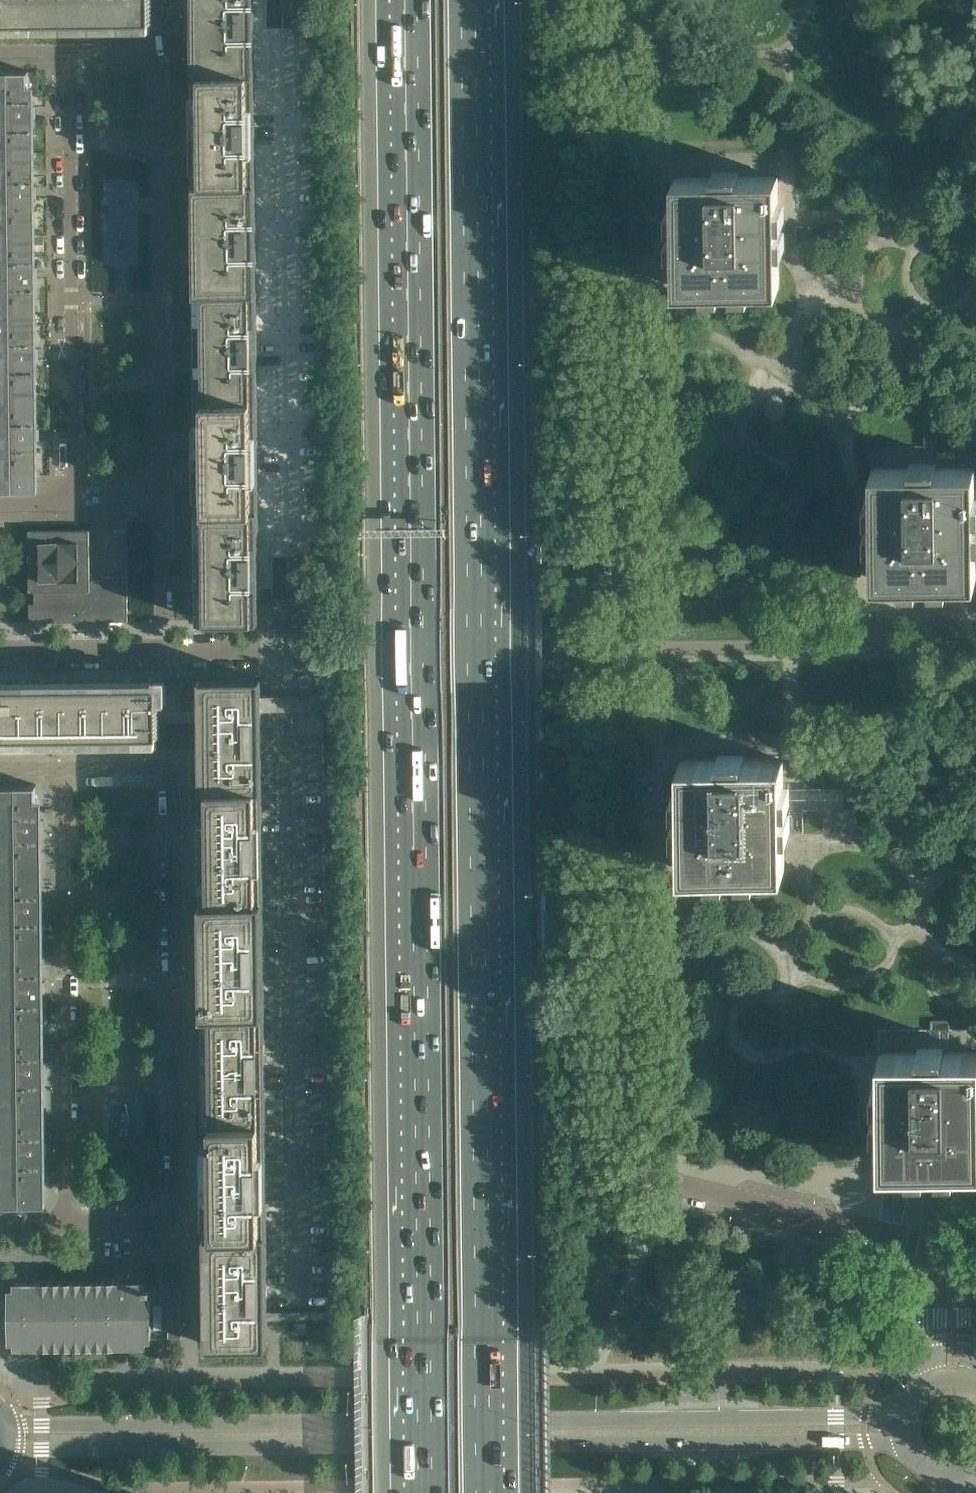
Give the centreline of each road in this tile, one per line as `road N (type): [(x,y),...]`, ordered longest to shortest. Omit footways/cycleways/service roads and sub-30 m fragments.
road 1 (unclassified): [(958,1379),(957,1288),(941,1261),(674,1182),(641,1159),(628,1130),(616,0)]
road 2 (motorway): [(412,0),(427,1492)]
road 3 (motorway): [(485,1492),(470,0)]
road 4 (tertiary): [(6,1437),(908,1423)]
road 5 (residential): [(68,1224),(180,1218),(172,776),(165,766),(65,767)]
road 6 (residential): [(0,56),(70,55),(73,500),(0,501)]
road 7 (residential): [(68,1224),(65,767)]
road 8 (residential): [(325,652),(0,653)]

